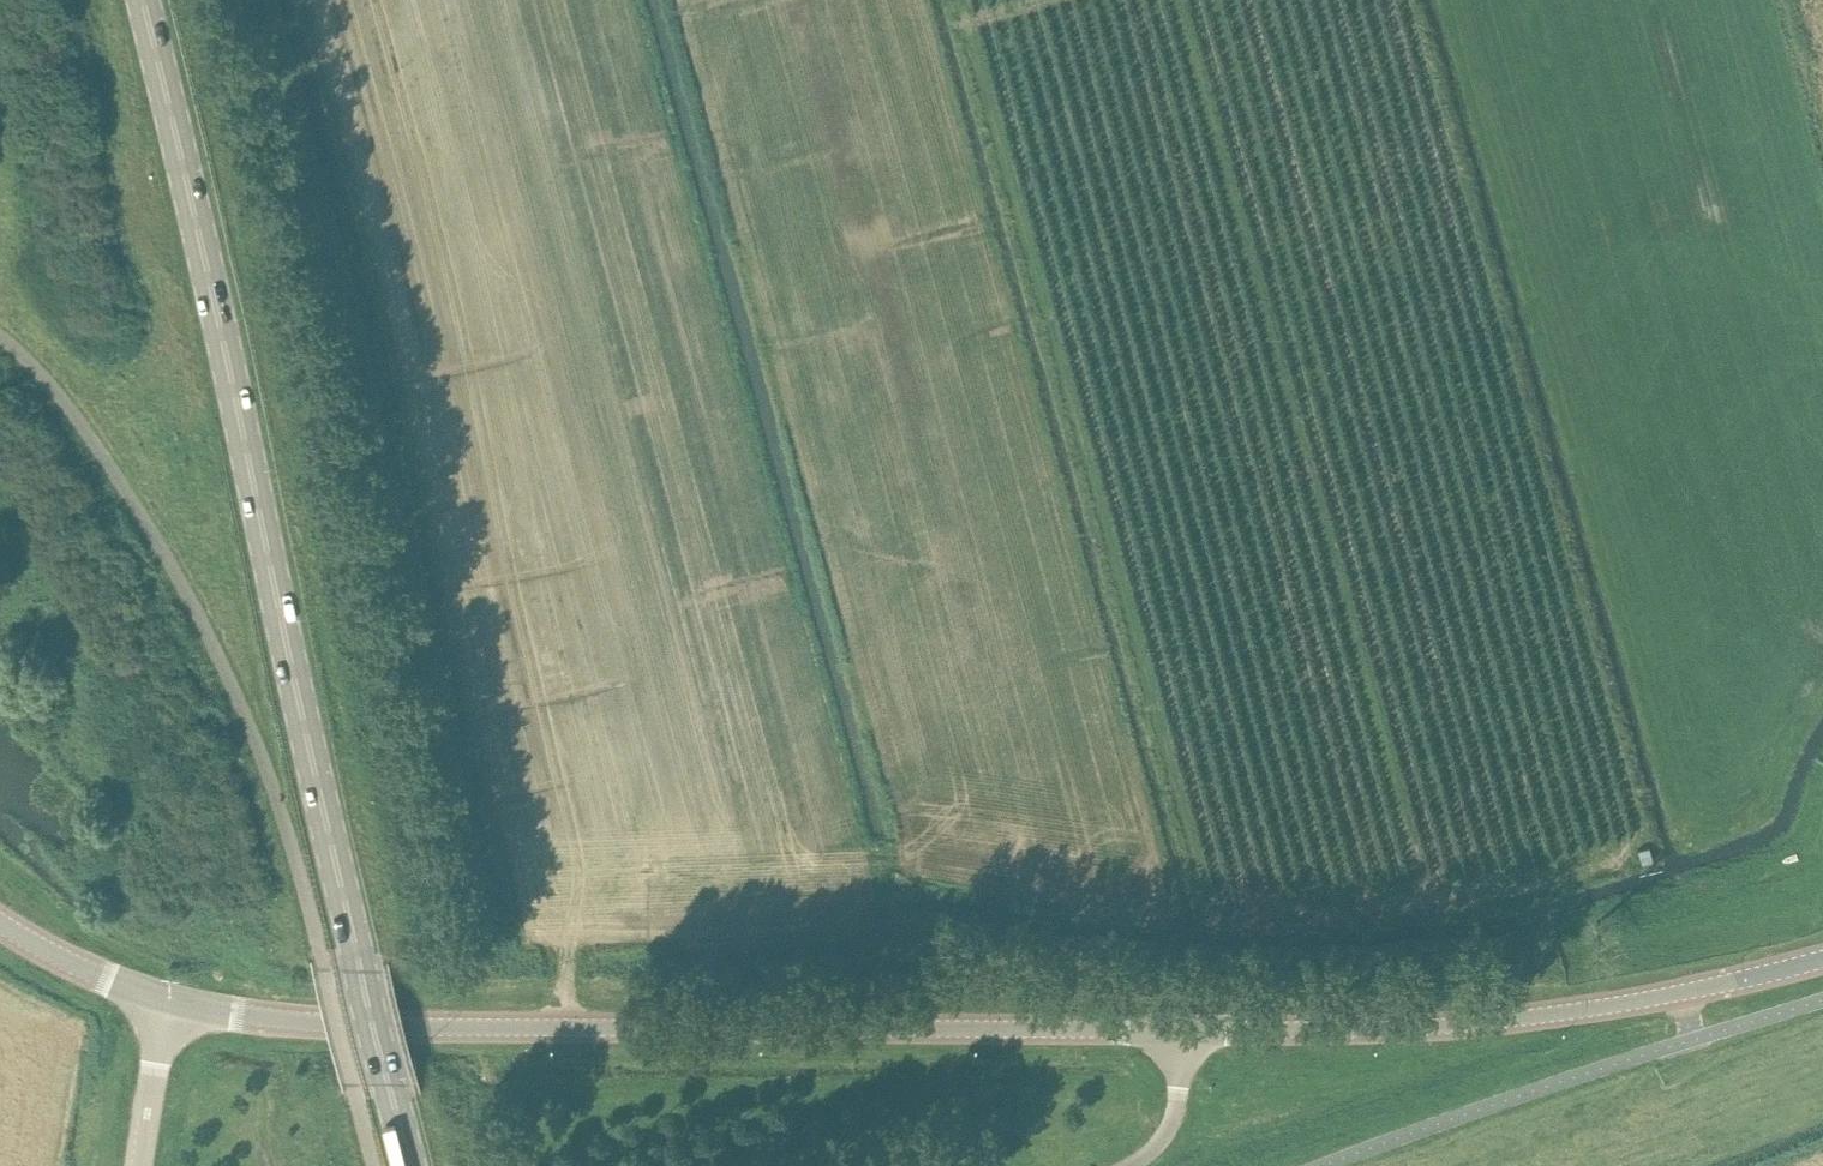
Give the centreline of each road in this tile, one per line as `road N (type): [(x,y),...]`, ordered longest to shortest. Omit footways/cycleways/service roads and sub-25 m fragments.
road 1 (primary): [(413,1165),(139,0)]
road 2 (secondary): [(507,1027),(1181,1030)]
road 3 (secondary): [(1181,1030),(1488,1022),(1682,993),(1822,957)]
road 4 (secondary): [(507,1027),(317,1023),(165,1003)]
road 5 (secondary): [(165,1003),(0,928)]
road 6 (unclassified): [(139,1165),(165,1003)]
road 7 (unclassified): [(1128,1165),(1161,1144),(1172,1121),(1181,1030)]

